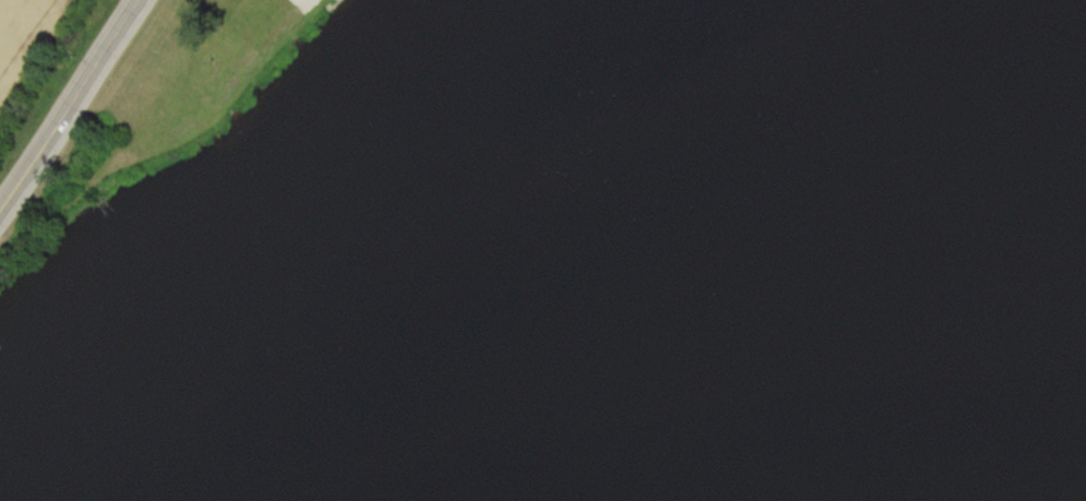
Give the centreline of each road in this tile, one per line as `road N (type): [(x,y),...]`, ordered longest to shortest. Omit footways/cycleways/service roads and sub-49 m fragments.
road 1 (secondary): [(0,205),(136,0)]

